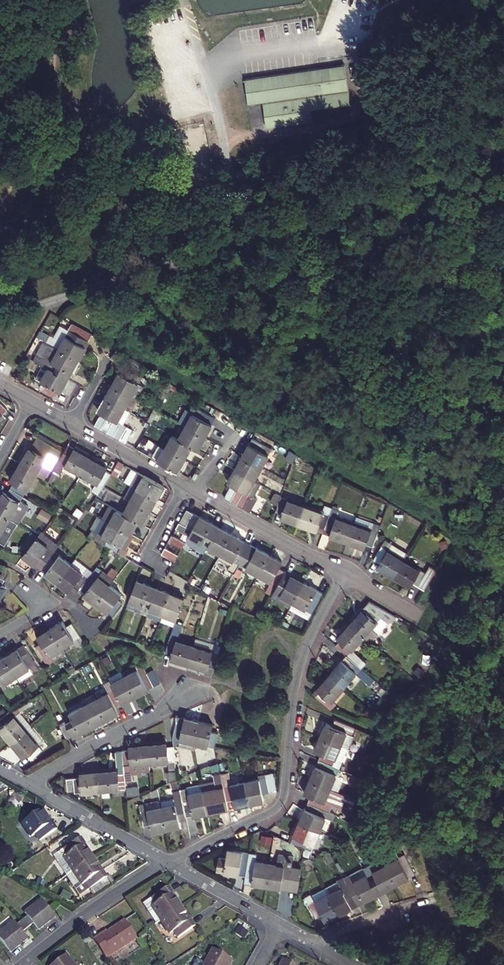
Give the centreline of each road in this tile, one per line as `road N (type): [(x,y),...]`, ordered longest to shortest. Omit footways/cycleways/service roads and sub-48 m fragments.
road 1 (residential): [(0,319),(240,231),(210,82)]
road 2 (residential): [(344,574),(300,666),(280,802),(167,862)]
road 3 (residential): [(28,784),(157,715),(191,684)]
road 4 (residential): [(167,862),(22,964)]
road 5 (residential): [(193,491),(344,574)]
road 6 (residential): [(28,784),(167,862)]
road 7 (residential): [(167,862),(279,923)]
road 8 (residential): [(72,424),(183,486)]
road 9 (residential): [(310,941),(424,902)]

